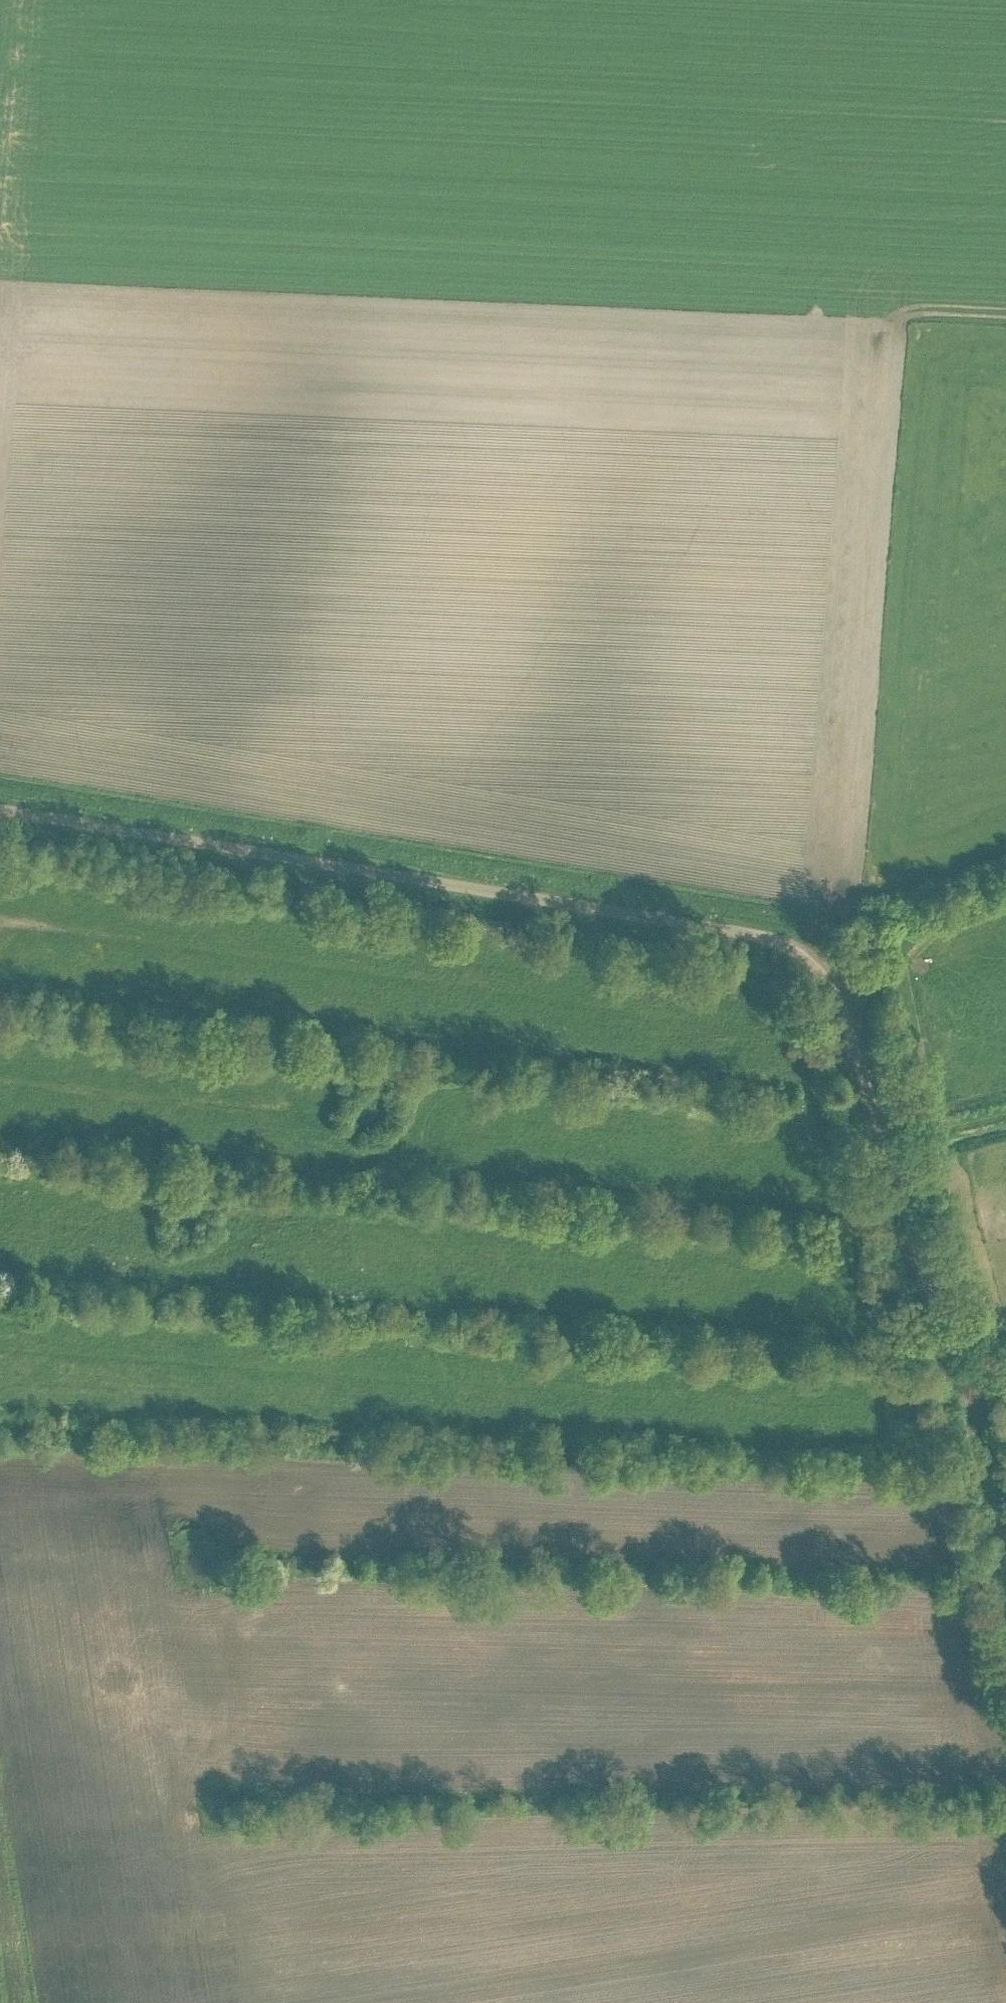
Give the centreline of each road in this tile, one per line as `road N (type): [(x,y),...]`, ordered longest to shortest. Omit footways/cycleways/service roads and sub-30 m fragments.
road 1 (unclassified): [(1005,1367),(960,1353),(938,1310),(833,989),(800,950),(757,933),(0,809)]
road 2 (track): [(1005,1532),(960,1353)]

